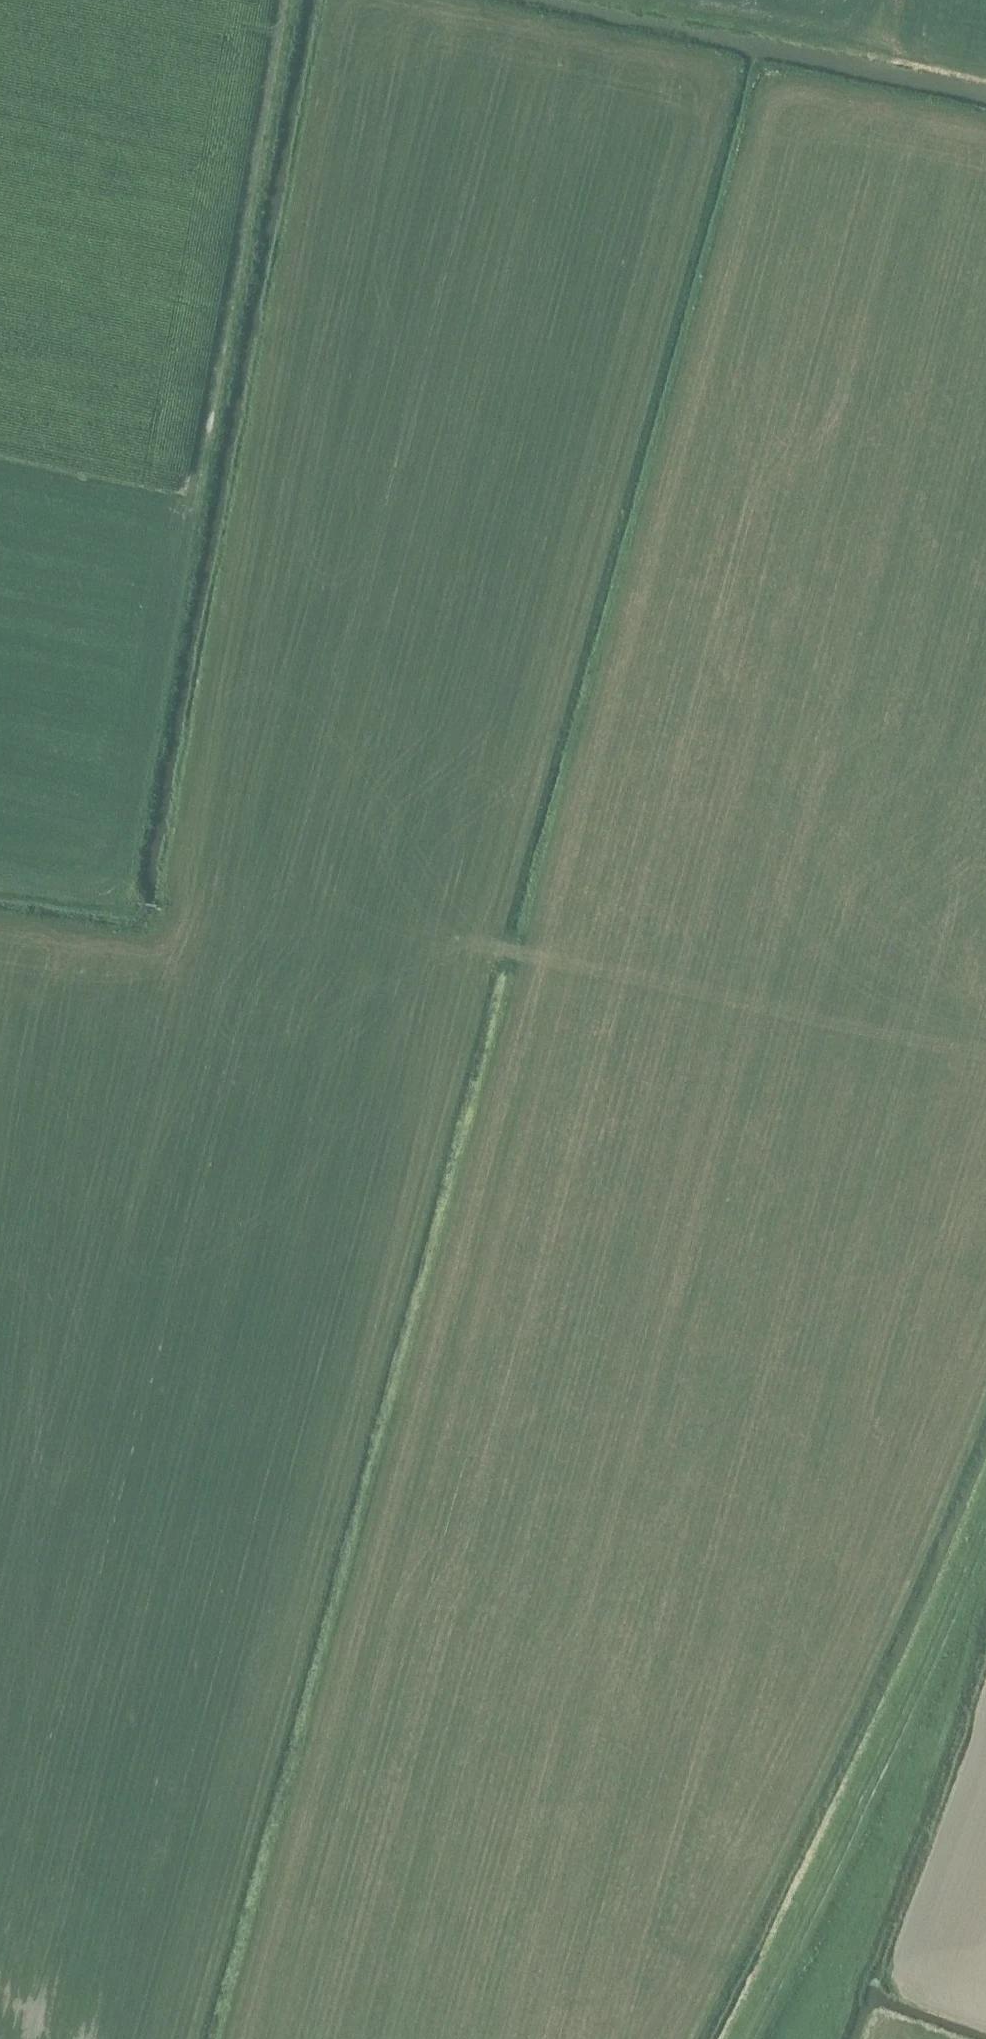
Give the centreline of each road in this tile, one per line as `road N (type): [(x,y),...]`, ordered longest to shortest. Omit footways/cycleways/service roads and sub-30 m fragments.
road 1 (track): [(480,954),(985,1064)]

